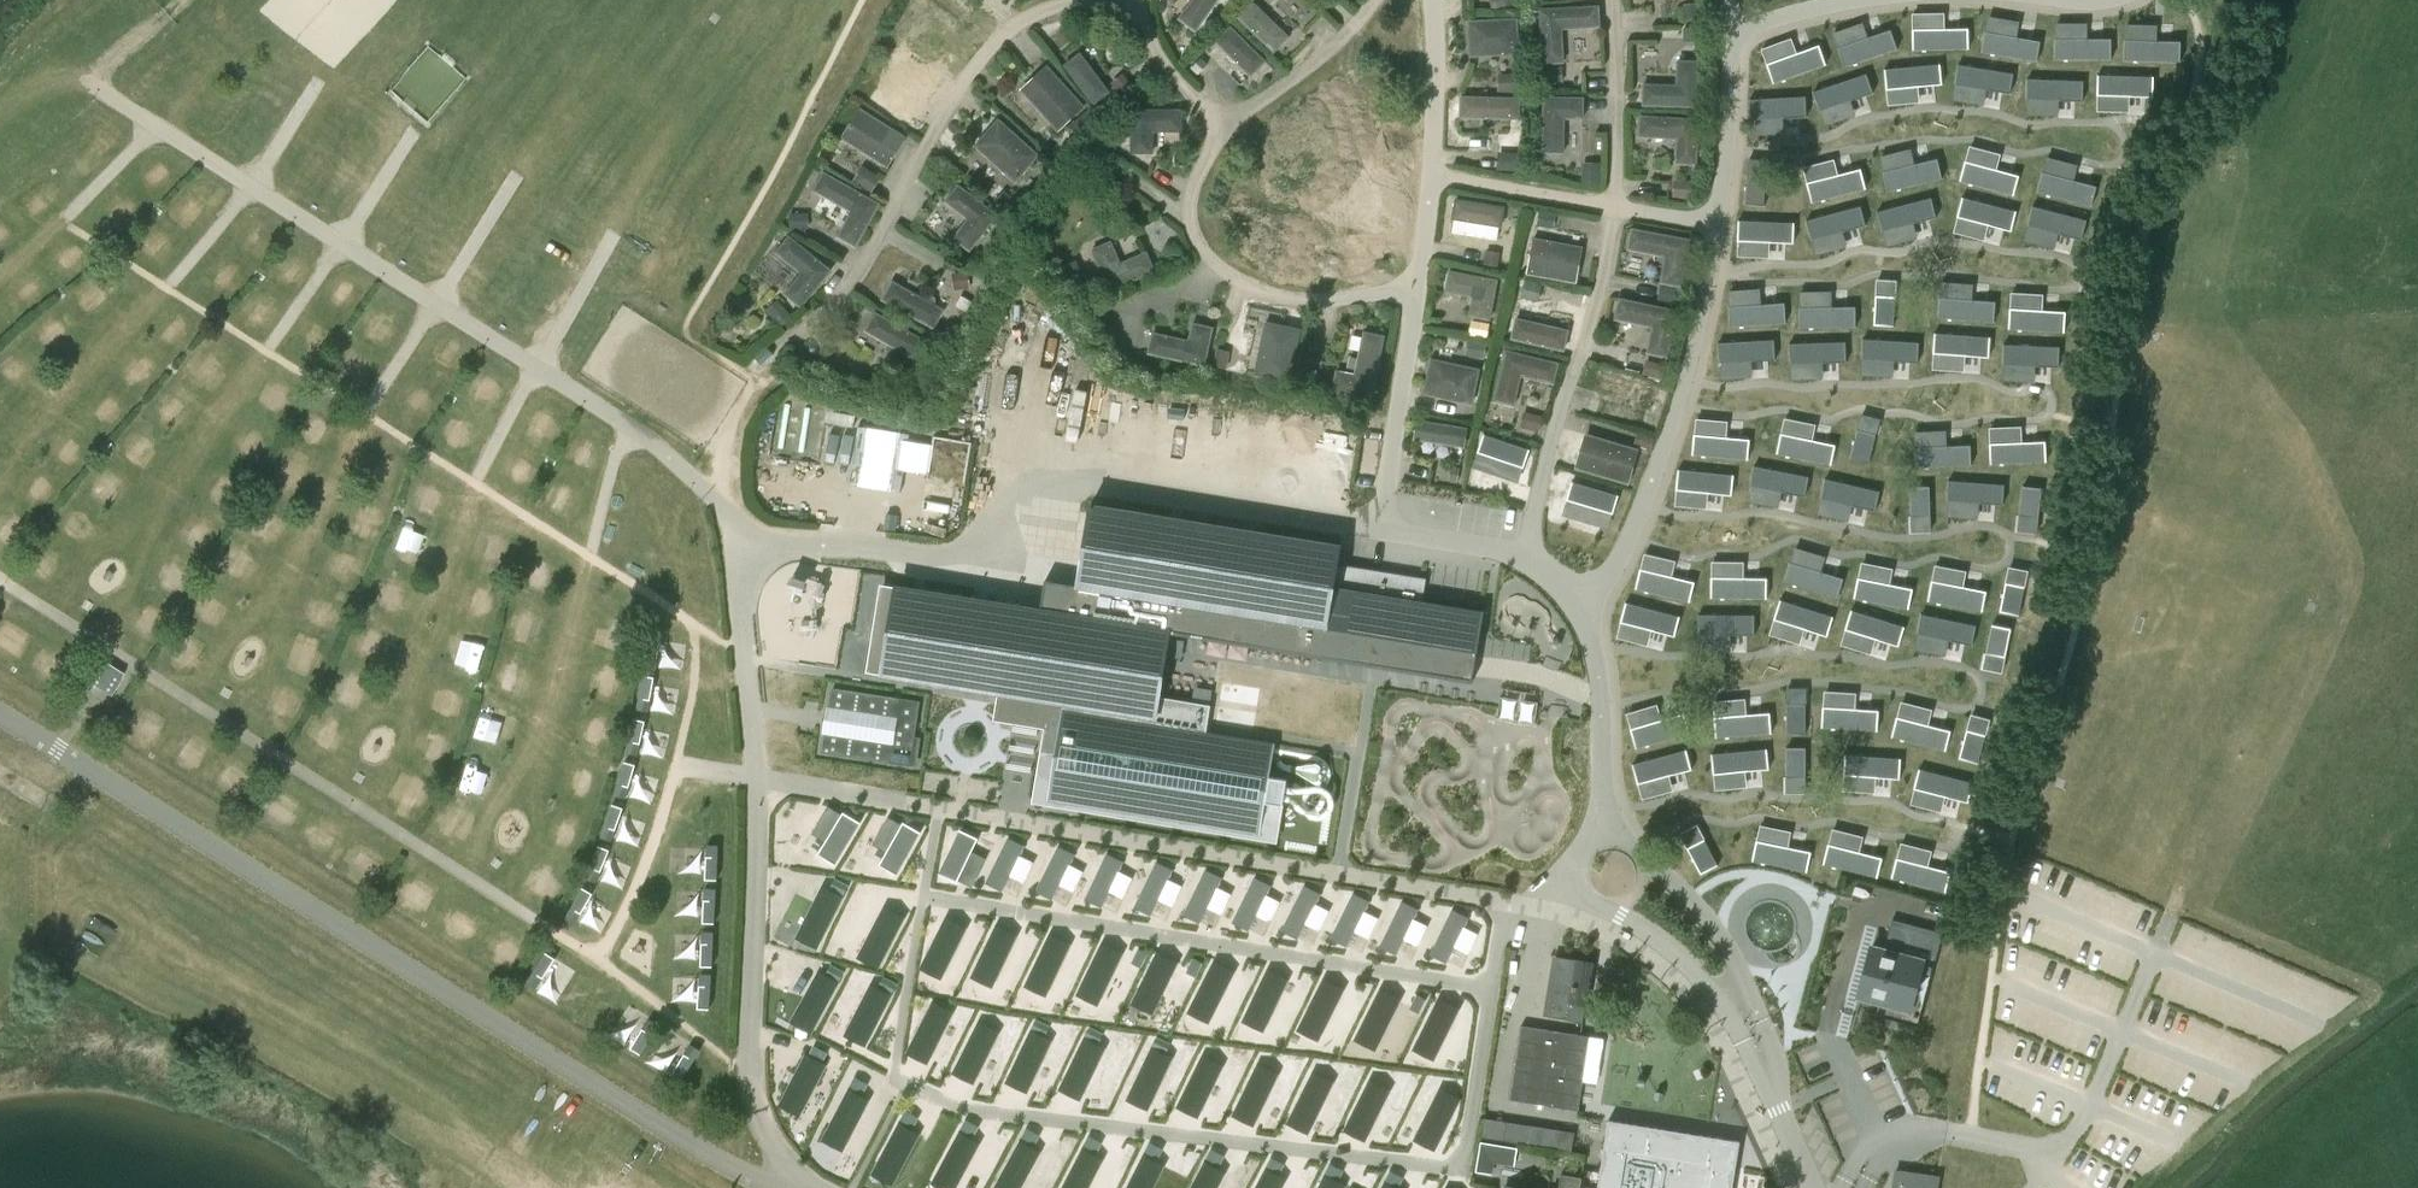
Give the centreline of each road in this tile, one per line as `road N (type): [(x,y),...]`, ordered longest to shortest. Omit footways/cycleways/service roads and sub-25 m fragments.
road 1 (unclassified): [(801,1187),(759,1181),(657,1131),(556,1059),(0,714)]
road 2 (track): [(474,484),(401,703),(401,752),(369,813)]
road 3 (track): [(591,559),(535,757),(493,809),(467,875)]
road 4 (track): [(266,352),(168,489),(100,643)]
road 5 (track): [(365,415),(277,598),(192,701)]
road 6 (track): [(166,289),(22,441),(0,478)]
road 7 (track): [(115,102),(0,179)]

